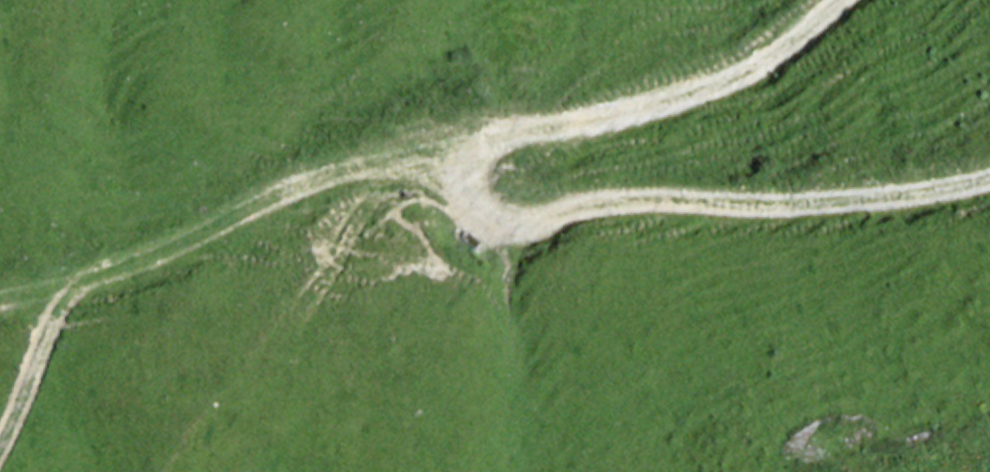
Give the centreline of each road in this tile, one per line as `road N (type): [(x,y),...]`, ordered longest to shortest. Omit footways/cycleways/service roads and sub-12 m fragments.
road 1 (track): [(989,177),(799,205),(598,203),(520,224),(475,208),(468,164),(487,144),(698,93),(759,65),(842,0)]
road 2 (track): [(77,283),(356,168),(468,164)]
road 3 (track): [(0,446),(77,283)]

